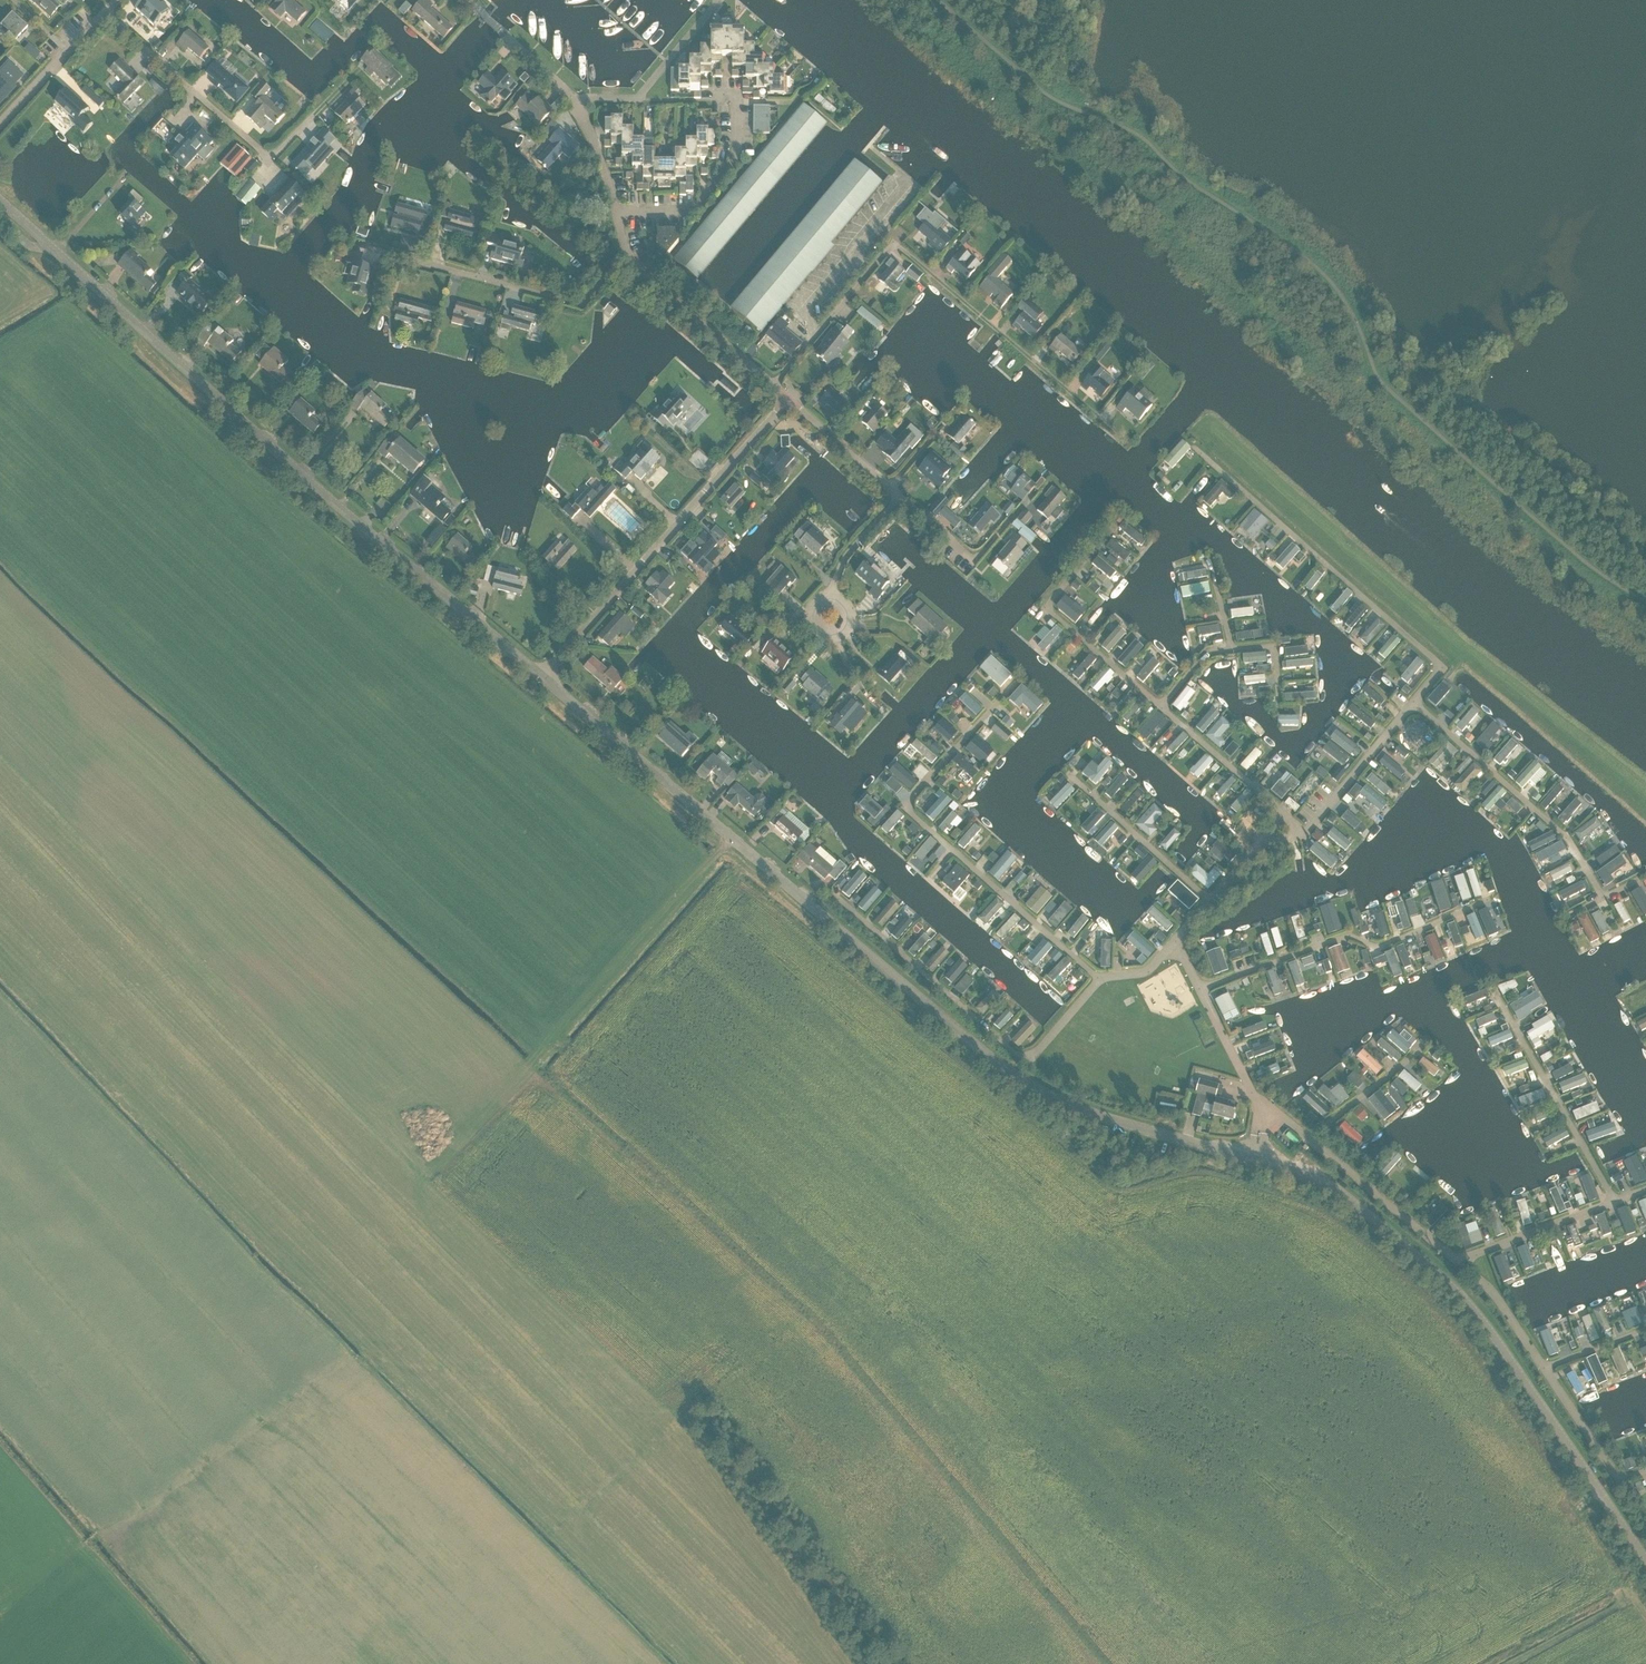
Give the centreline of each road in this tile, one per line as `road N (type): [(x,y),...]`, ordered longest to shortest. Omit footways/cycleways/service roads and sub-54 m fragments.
road 1 (tertiary): [(1645,1560),(1474,1311),(1360,1208),(1311,1178),(1079,1109),(1016,1077),(542,677)]
road 2 (tertiary): [(542,677),(327,496),(0,200)]
road 3 (unclassified): [(542,677),(787,398)]
road 4 (unclassified): [(627,255),(579,304),(353,244)]
road 5 (unclassified): [(313,116),(271,159),(103,12)]
road 6 (track): [(1098,417),(907,254)]
road 7 (unclassified): [(617,215),(702,202),(737,156),(737,94),(718,94)]
road 8 (unclassified): [(907,254),(894,243),(773,386)]
road 9 (unclassified): [(773,386),(627,255)]
road 10 (unclassified): [(580,101),(636,99),(719,0)]
road 11 (unclassified): [(0,123),(103,12)]
road 12 (unclassified): [(1008,523),(975,561),(900,496)]
road 13 (unclassified): [(900,496),(787,398)]
road 14 (unclassified): [(831,594),(851,616),(846,631),(830,640),(809,620),(825,595)]
road 15 (unclassified): [(900,496),(847,552),(831,594)]
road 16 (unclassified): [(617,215),(580,101)]

